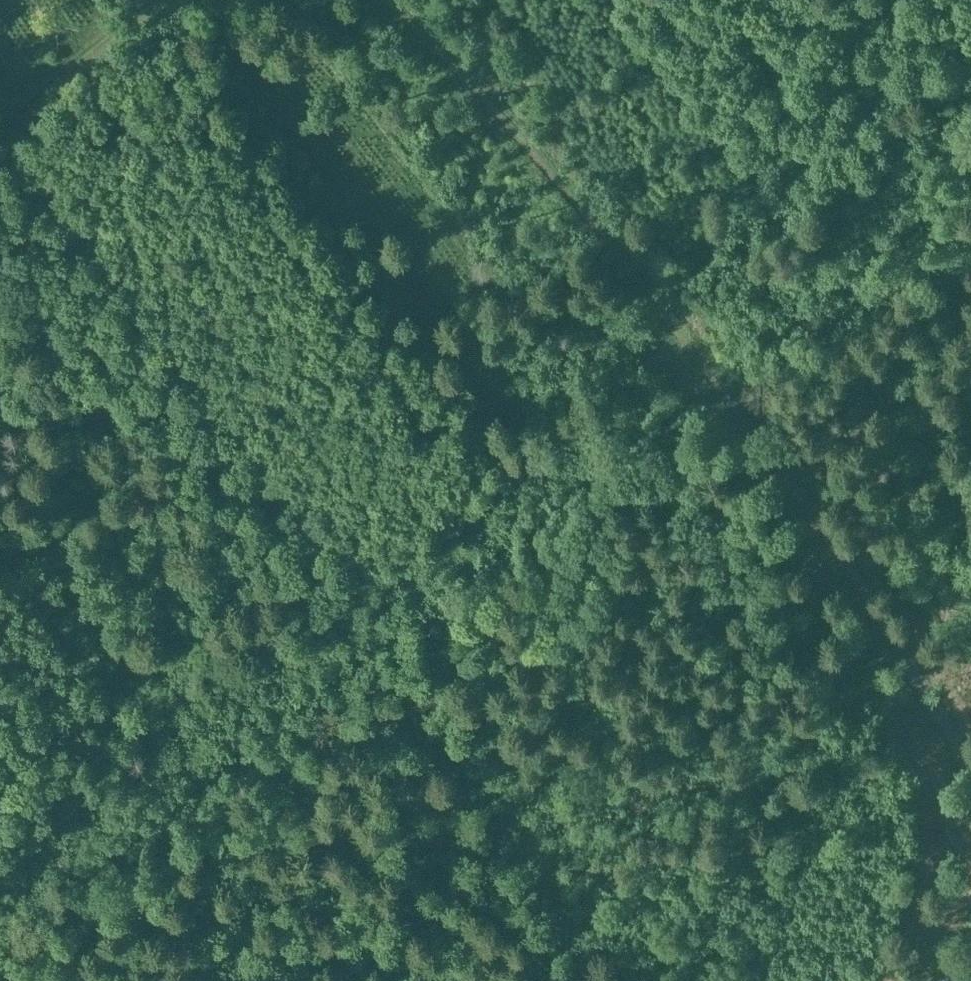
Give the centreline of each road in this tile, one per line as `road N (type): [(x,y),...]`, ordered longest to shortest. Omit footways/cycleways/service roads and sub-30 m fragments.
road 1 (track): [(970,773),(855,574),(746,415),(561,180),(389,0)]
road 2 (track): [(0,141),(84,57),(163,0)]

